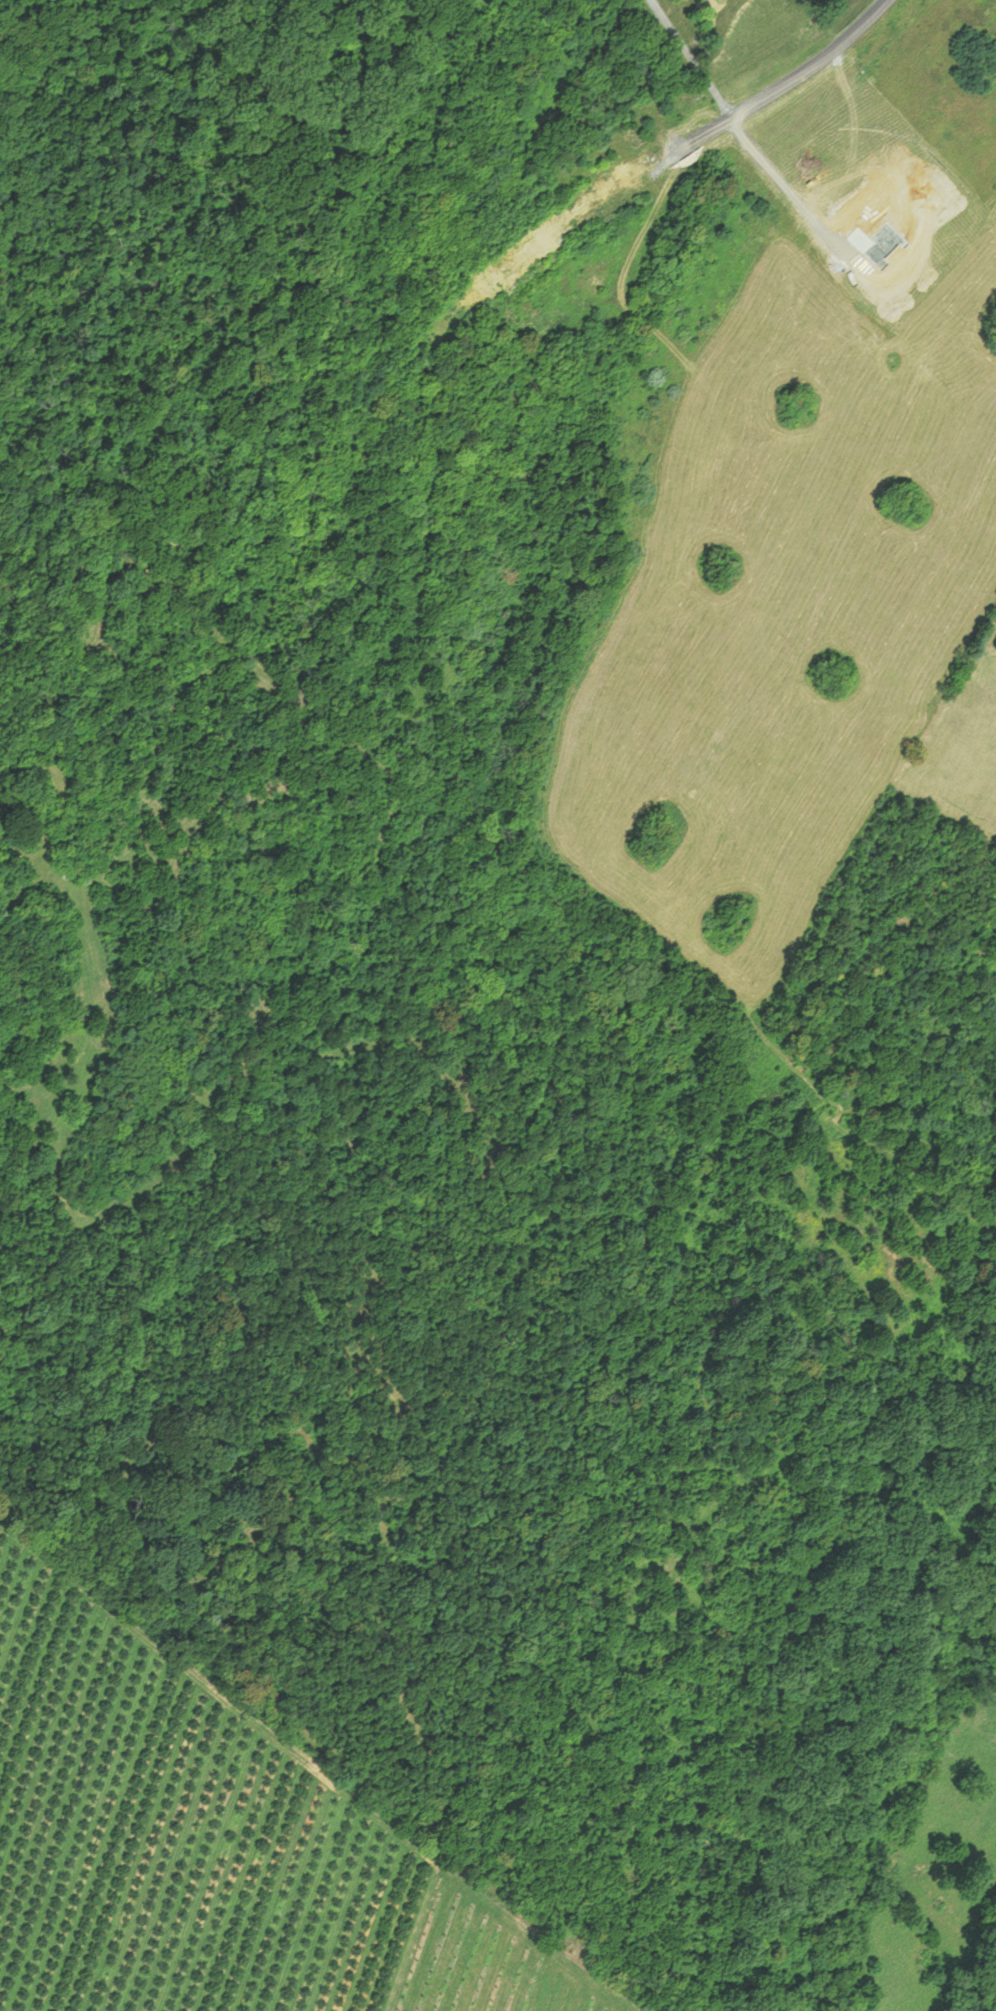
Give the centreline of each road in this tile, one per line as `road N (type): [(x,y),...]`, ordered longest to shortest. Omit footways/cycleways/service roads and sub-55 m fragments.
road 1 (residential): [(883,0),(844,40),(676,151)]

